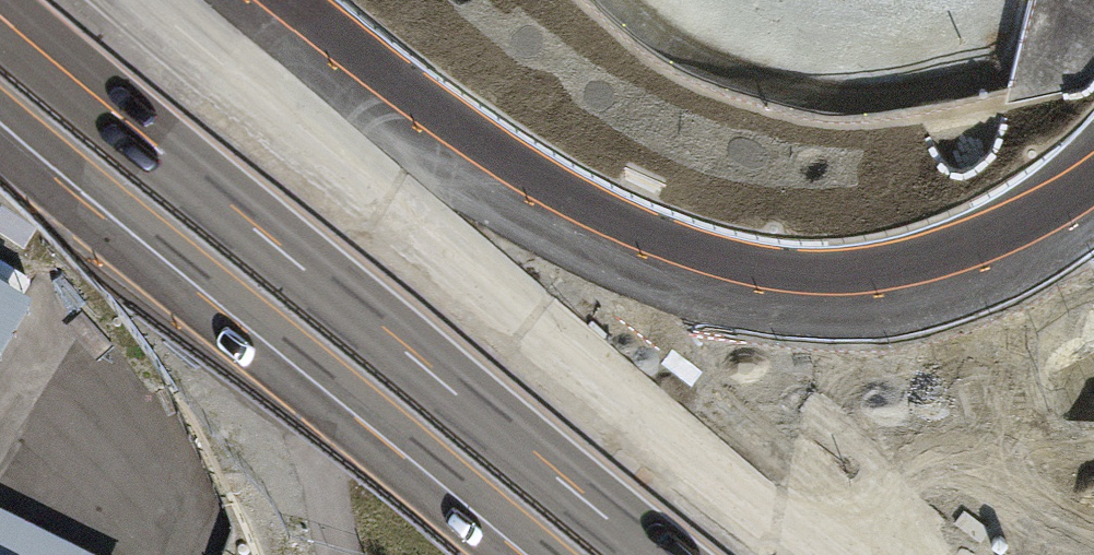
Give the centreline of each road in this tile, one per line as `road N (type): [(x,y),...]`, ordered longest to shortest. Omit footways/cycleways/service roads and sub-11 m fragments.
road 1 (motorway): [(1093,202),(961,279),(876,297),(781,300),(691,285),(389,171)]
road 2 (motorway): [(94,117),(215,198),(653,554)]
road 3 (motorway): [(94,117),(176,238),(559,554)]
road 4 (motorway): [(870,554),(389,171)]
road 5 (motorway): [(389,171),(183,0)]
road 6 (motorway): [(0,41),(94,117)]

